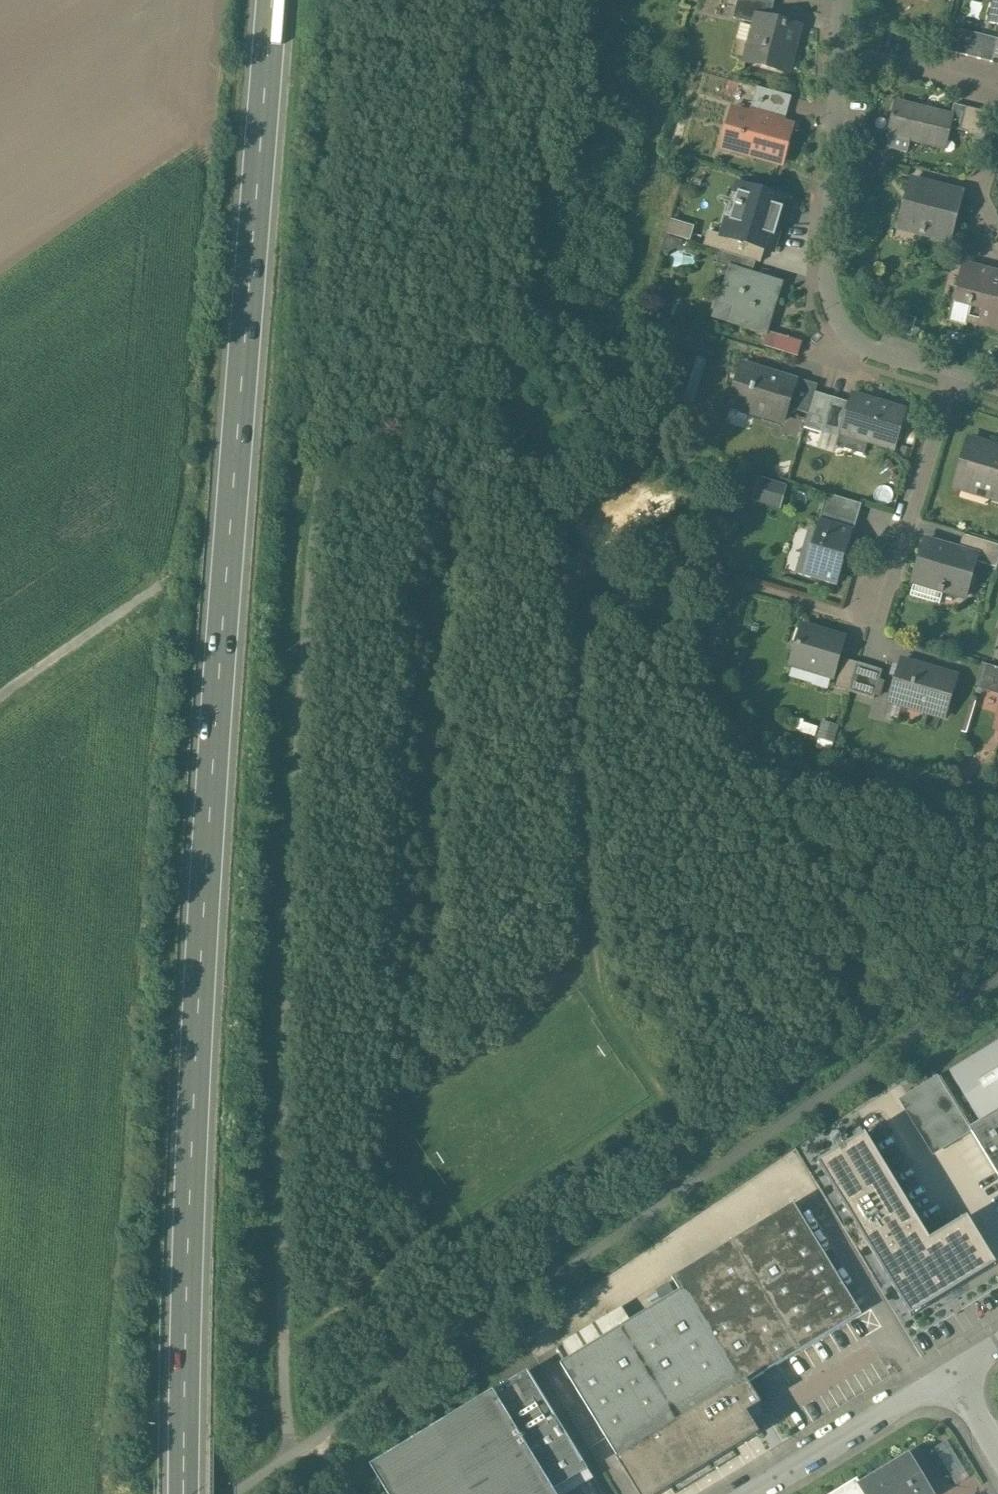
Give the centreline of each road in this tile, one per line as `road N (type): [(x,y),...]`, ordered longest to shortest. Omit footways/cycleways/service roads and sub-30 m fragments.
road 1 (primary): [(276,0),(220,664),(195,1089),(184,1493)]
road 2 (track): [(289,1457),(283,1347),(293,913),(325,479),(503,344)]
road 3 (residential): [(947,375),(889,584),(867,605),(843,614),(716,577)]
road 4 (residential): [(947,375),(863,342),(838,318),(825,275),(835,52)]
road 5 (unclassified): [(752,1493),(951,1370)]
road 6 (unclassified): [(171,577),(0,694)]
road 7 (residential): [(997,90),(835,52)]

